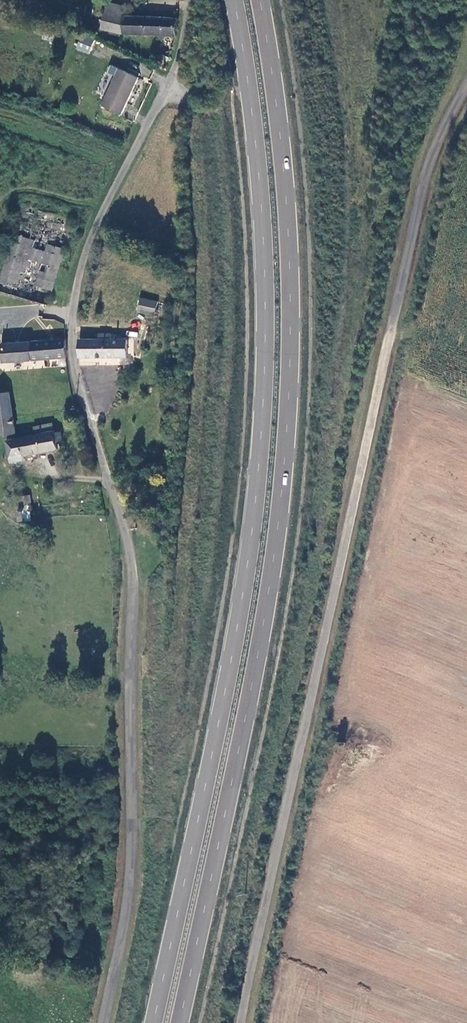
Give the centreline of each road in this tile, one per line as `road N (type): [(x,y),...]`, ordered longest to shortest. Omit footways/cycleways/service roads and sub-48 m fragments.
road 1 (trunk): [(235,0),(257,144),(267,296),(256,530),(157,1022)]
road 2 (trunk): [(184,1022),(259,670),(287,473),(288,210),(261,0)]
road 3 (unclassified): [(180,46),(88,242),(75,298),(80,391),(132,580),(129,894),(103,1022)]
road 4 (unclassified): [(237,1022),(420,184),(466,83)]

